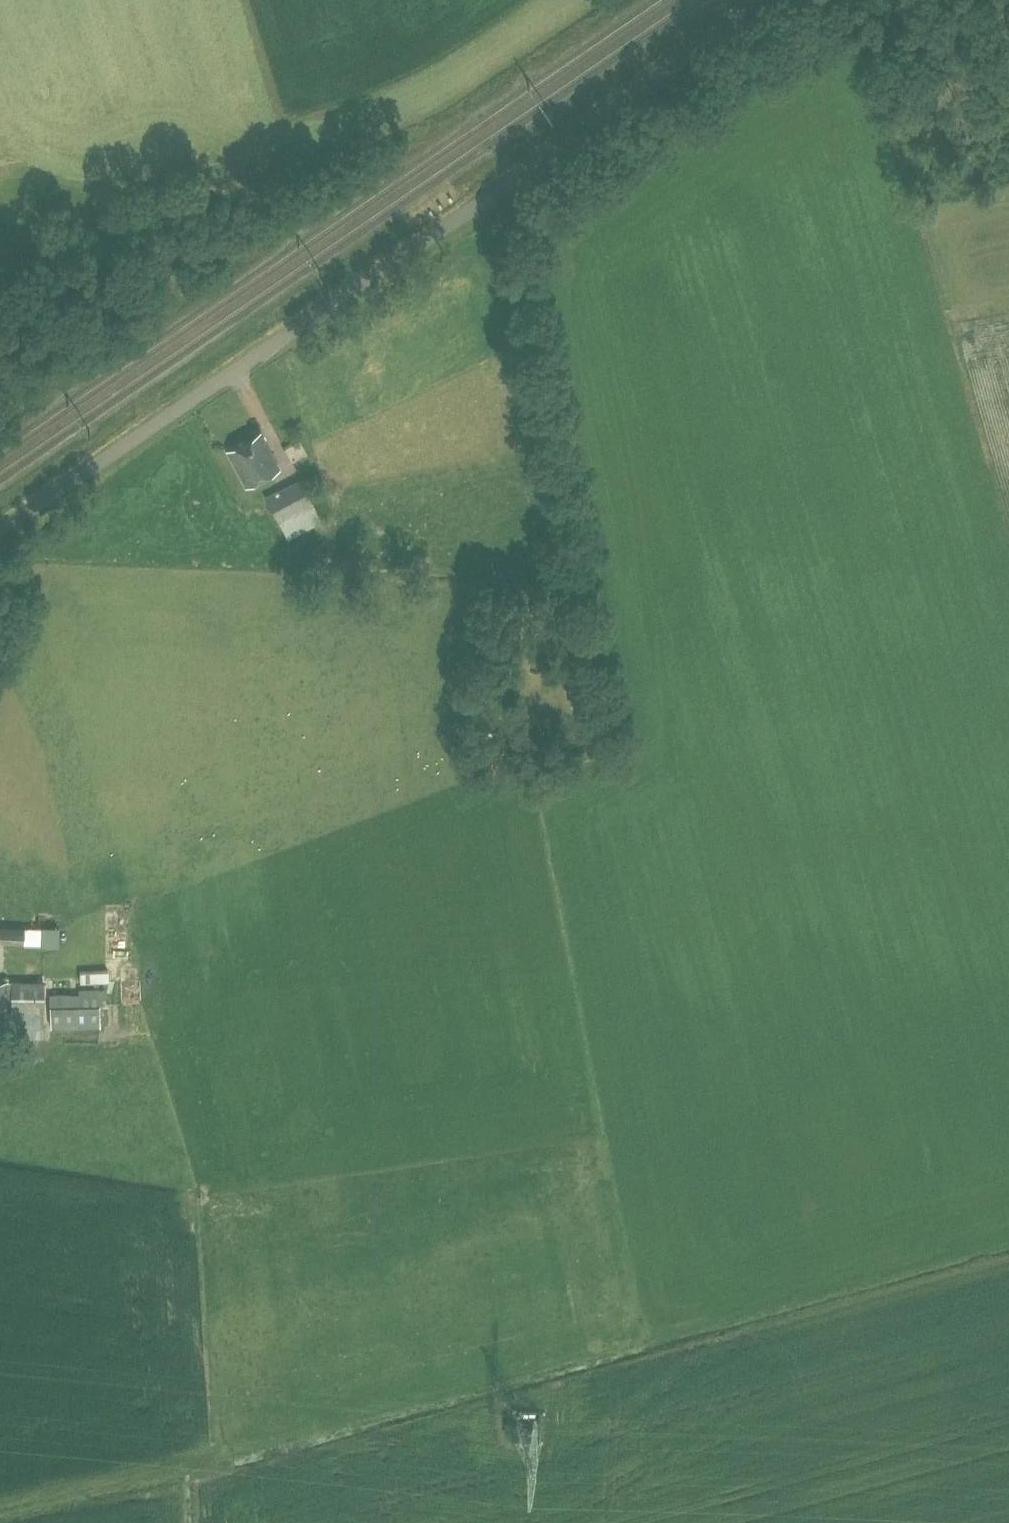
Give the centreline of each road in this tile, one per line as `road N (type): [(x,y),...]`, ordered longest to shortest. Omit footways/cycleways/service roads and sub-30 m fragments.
road 1 (unclassified): [(0,531),(767,0)]
road 2 (track): [(168,212),(0,268)]

